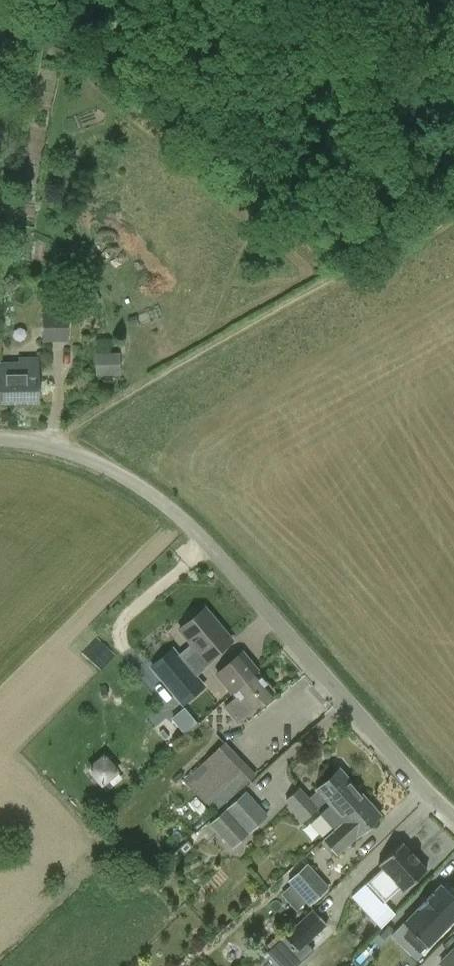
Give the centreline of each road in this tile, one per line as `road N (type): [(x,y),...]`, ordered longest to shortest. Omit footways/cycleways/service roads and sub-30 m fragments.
road 1 (unclassified): [(453,820),(153,496),(73,454),(0,439)]

